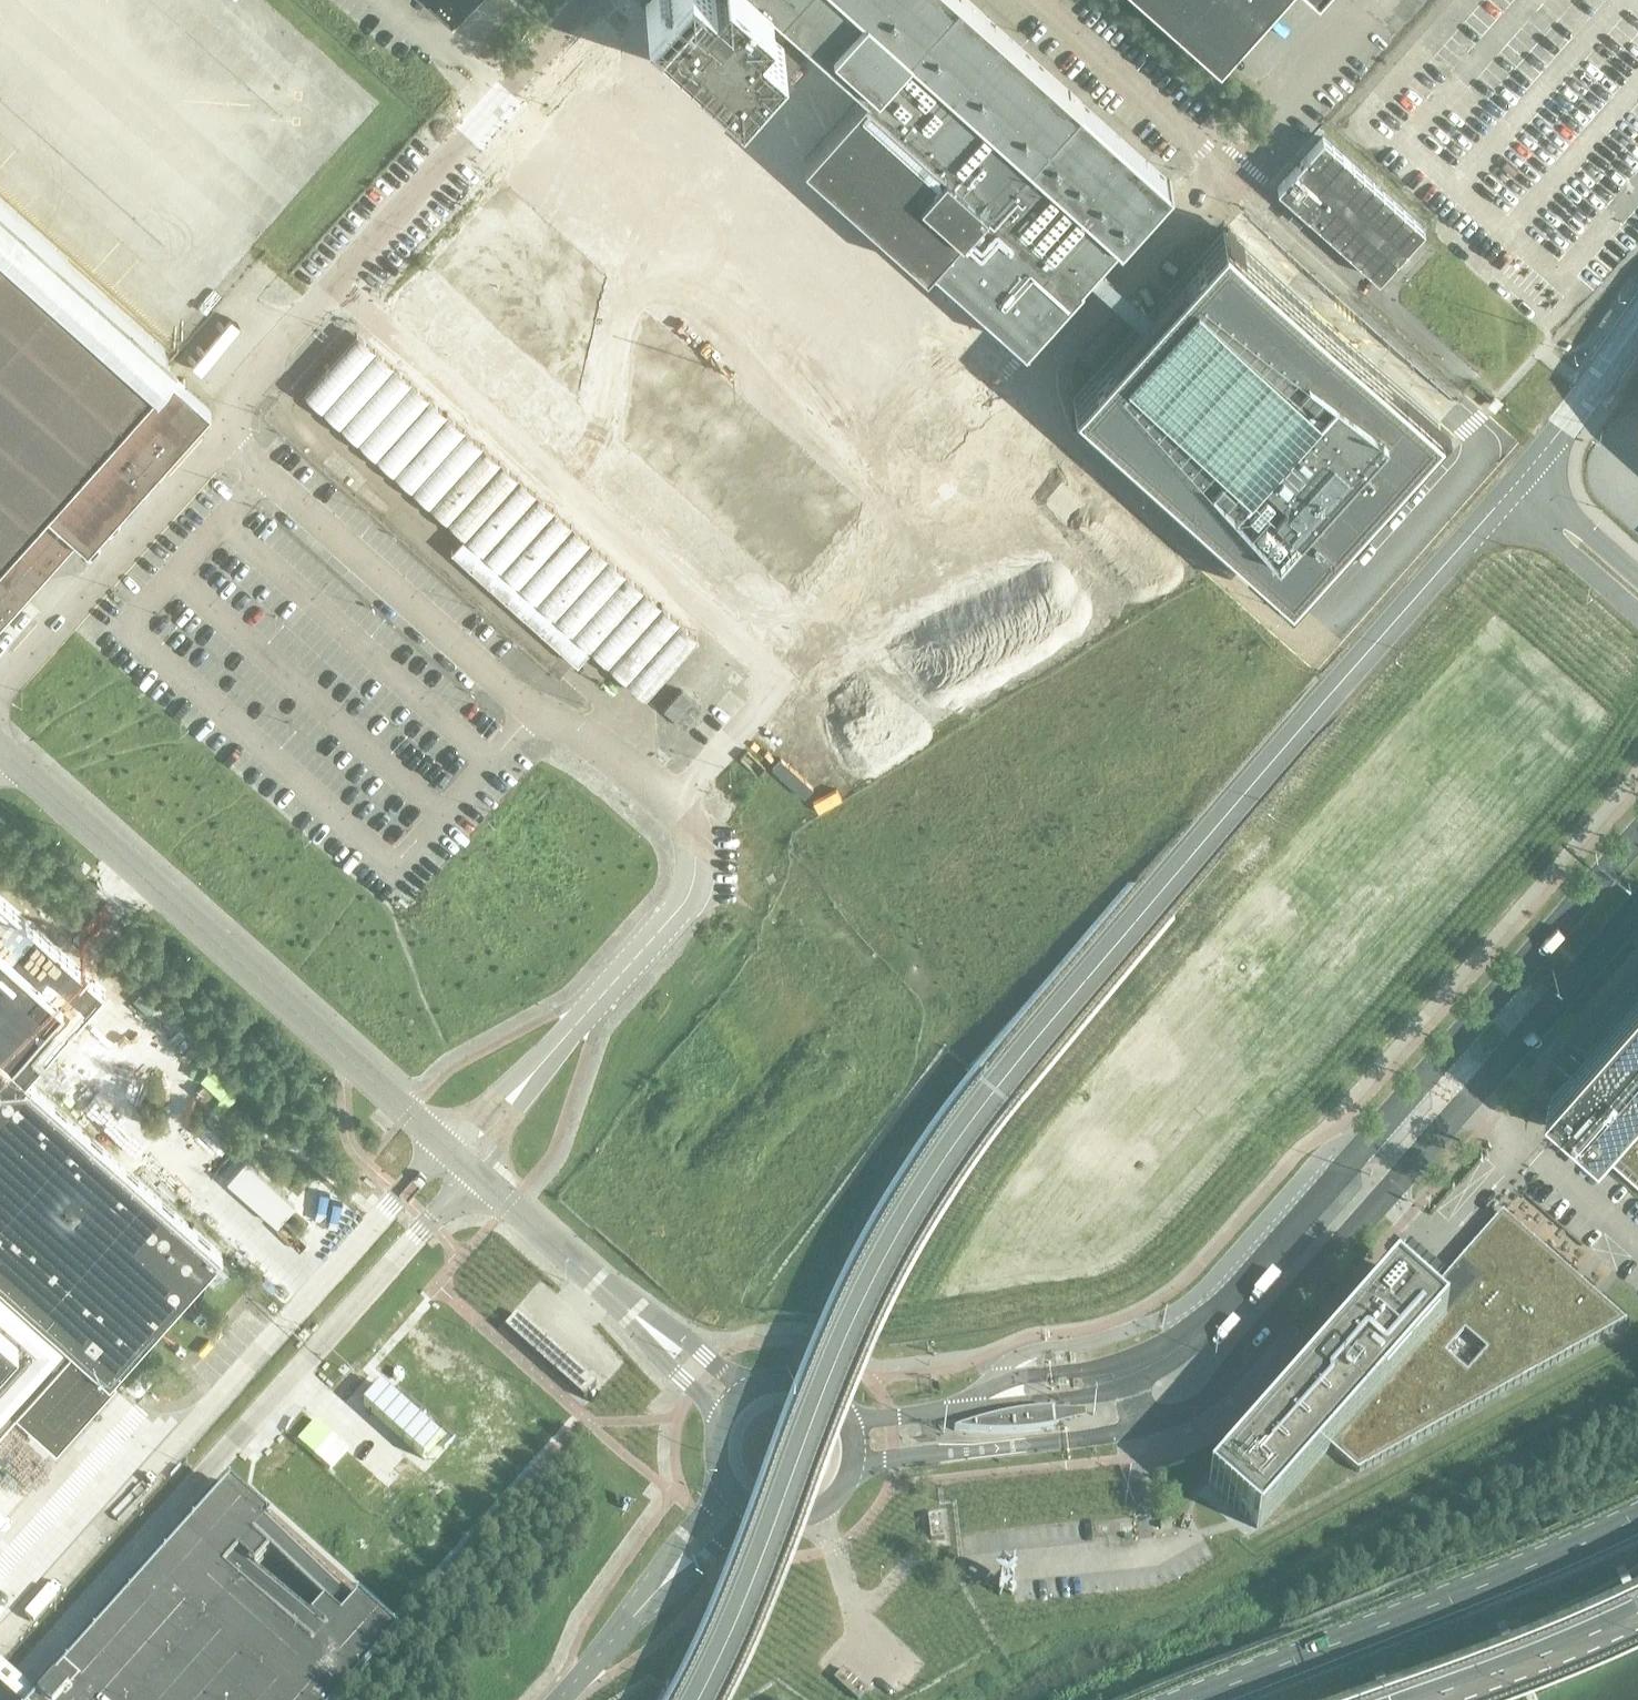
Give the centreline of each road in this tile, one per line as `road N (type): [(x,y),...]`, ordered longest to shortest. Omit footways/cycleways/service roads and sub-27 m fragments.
road 1 (unclassified): [(1023,388),(1287,634),(1326,643),(1480,448),(1471,426),(1219,198),(1216,168)]
road 2 (unclassified): [(848,1466),(1135,1430),(1188,1410),(1236,1367),(1637,908)]
road 3 (residential): [(0,1673),(460,1158)]
road 4 (unclassified): [(1637,835),(1222,1307)]
road 5 (unclassified): [(0,745),(460,1158)]
road 6 (unclassified): [(781,680),(338,282)]
road 7 (unclassified): [(676,804),(542,719),(221,437)]
road 8 (unclassified): [(589,1),(1023,388)]
road 9 (primary): [(1637,1512),(1186,1699)]
road 10 (unclassified): [(338,282),(589,1)]
road 11 (unclassified): [(460,1158),(740,1408)]
road 12 (unclassified): [(688,906),(601,993),(460,1158)]
road 13 (unclassified): [(0,685),(221,437)]
road 14 (primary): [(1353,1699),(1637,1584)]
road 15 (unclassified): [(1023,388),(1216,168)]
road 16 (unclassified): [(557,1699),(747,1496)]
road 17 (primary): [(1417,1699),(1637,1562)]
road 18 (unclassified): [(1027,0),(1216,168)]
road 19 (unclassified): [(1222,1307),(1010,1360),(986,1384)]
road 20 (unclassified): [(221,437),(338,282)]
road 21 (unclassified): [(1130,1372),(1062,1396),(958,1408)]
road 22 (unclassified): [(781,680),(676,804)]
road 23 (unclassified): [(1130,1372),(1058,1372),(986,1384)]
road 24 (unclassified): [(747,1496),(767,1507),(813,1506),(848,1466)]

